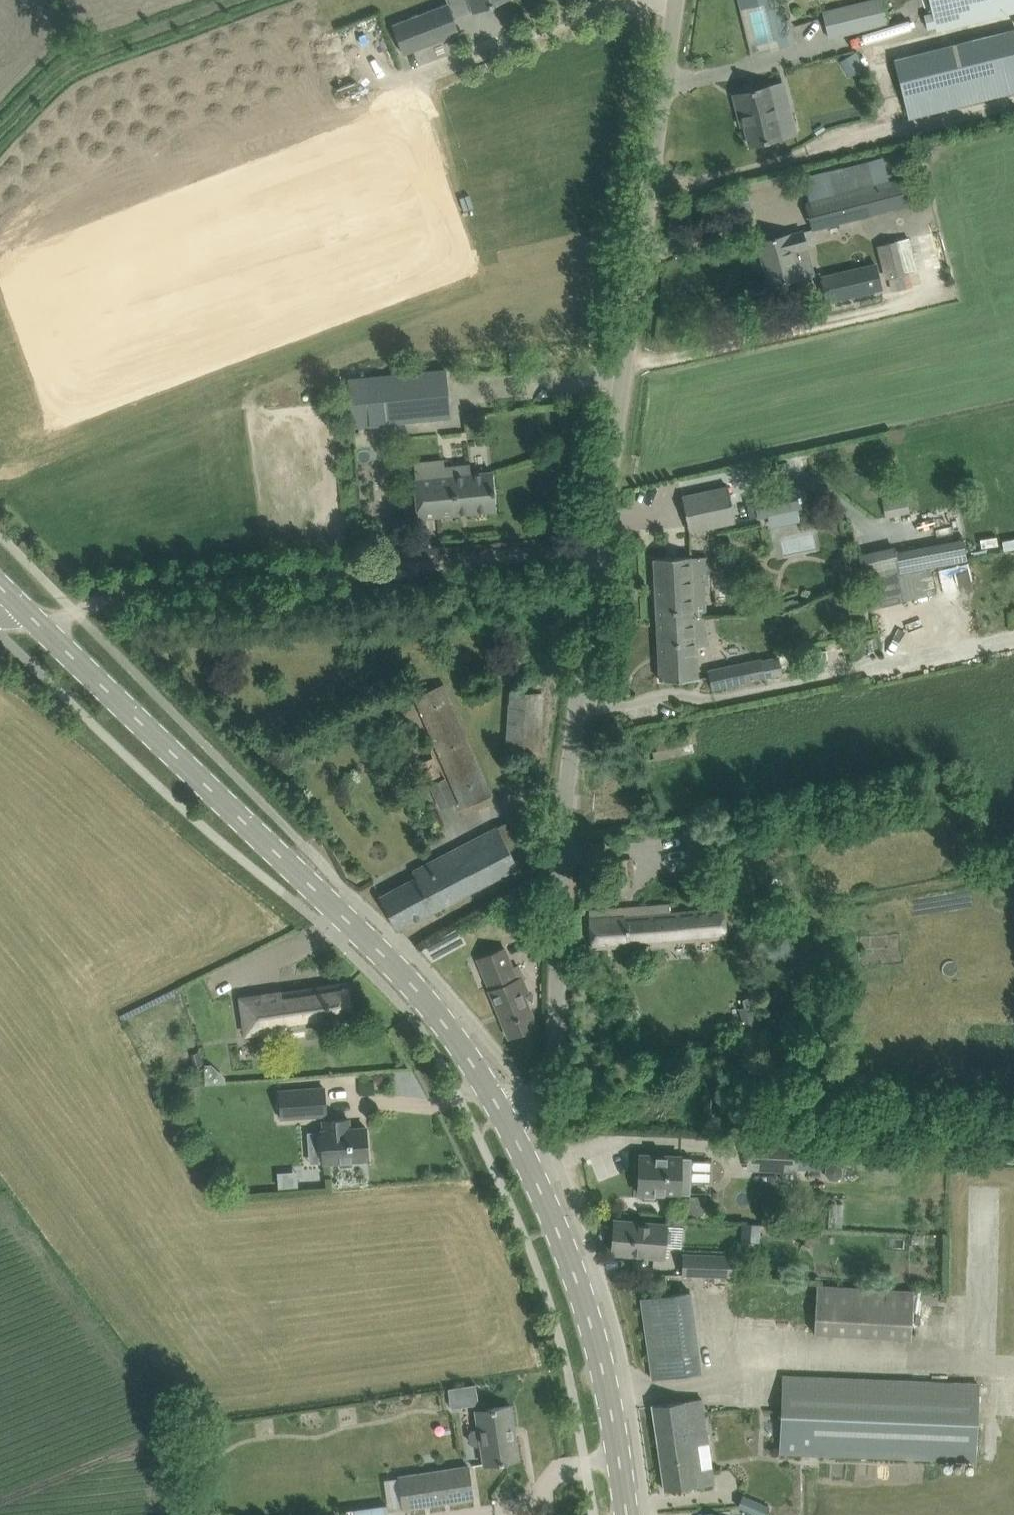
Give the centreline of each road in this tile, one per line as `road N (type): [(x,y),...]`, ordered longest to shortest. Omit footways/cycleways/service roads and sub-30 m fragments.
road 1 (unclassified): [(506,1116),(531,1105),(550,1062),(573,746),(675,0)]
road 2 (tertiary): [(506,1116),(404,976),(21,606)]
road 3 (track): [(599,557),(199,590),(74,612)]
road 4 (tertiary): [(625,1514),(606,1379),(575,1273),(506,1116)]
road 5 (track): [(230,0),(86,56),(0,134)]

